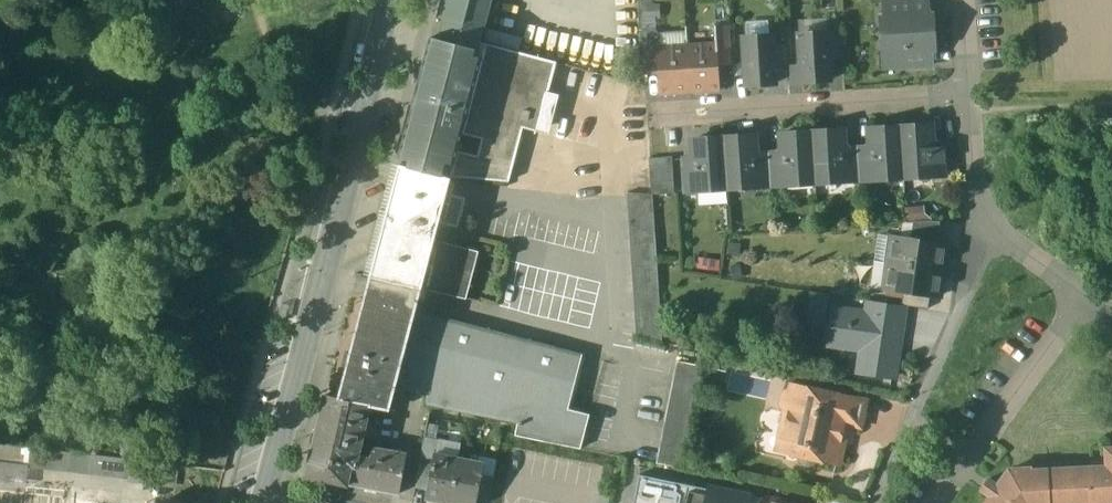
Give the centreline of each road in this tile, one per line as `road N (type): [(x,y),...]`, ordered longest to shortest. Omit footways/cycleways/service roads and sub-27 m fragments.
road 1 (tertiary): [(264,499),(384,23)]
road 2 (residential): [(969,100),(657,115)]
road 3 (residential): [(969,100),(983,224),(1081,298)]
road 4 (residential): [(970,457),(1081,298)]

